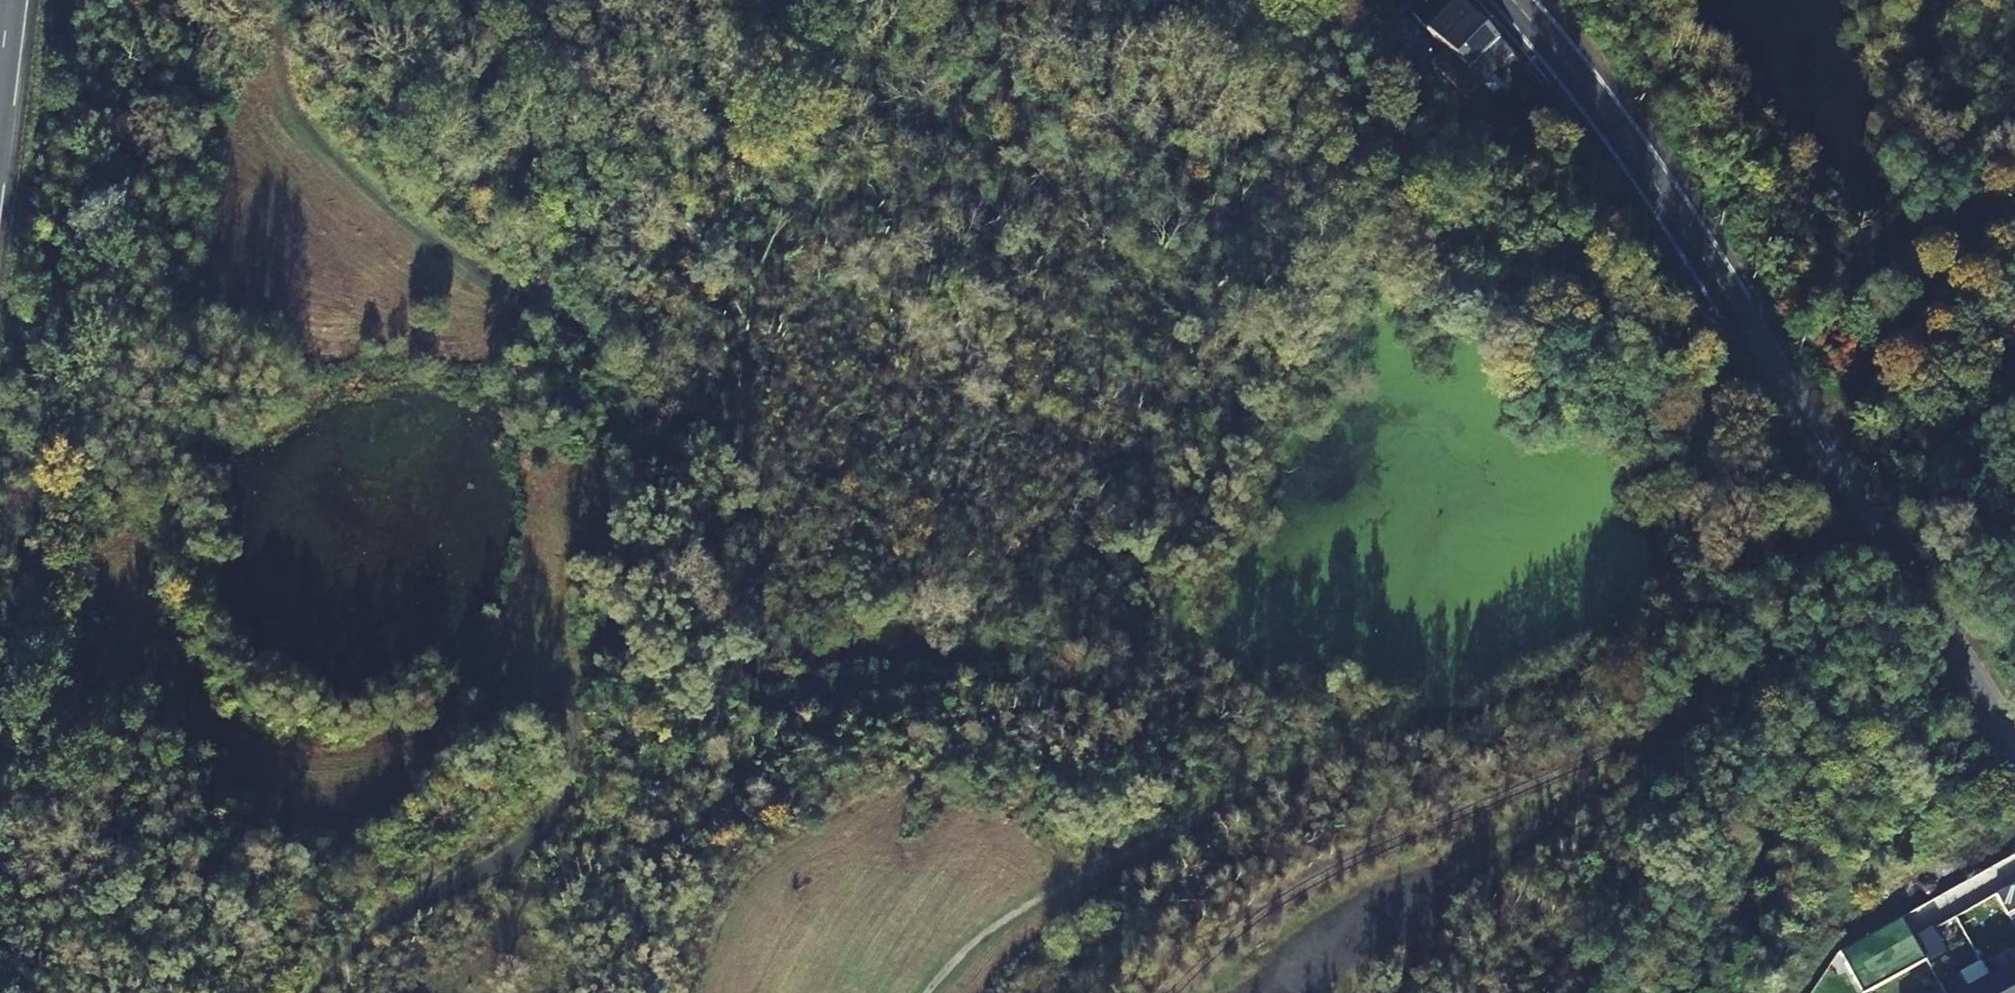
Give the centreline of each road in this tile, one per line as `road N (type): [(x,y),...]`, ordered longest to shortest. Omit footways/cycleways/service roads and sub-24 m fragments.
road 1 (tertiary): [(1517,0),(1585,71),(1714,256),(2014,750)]

